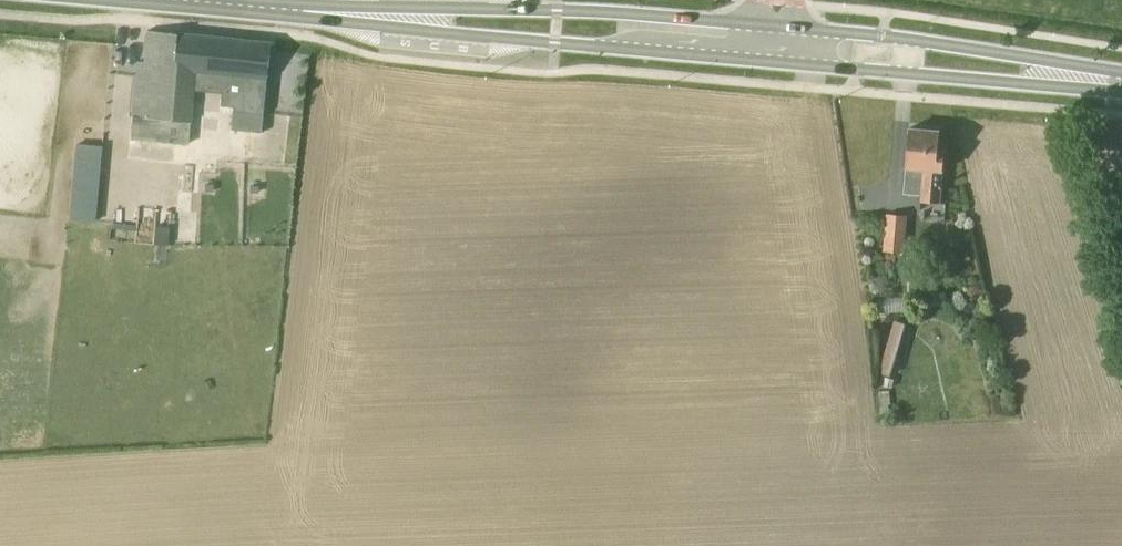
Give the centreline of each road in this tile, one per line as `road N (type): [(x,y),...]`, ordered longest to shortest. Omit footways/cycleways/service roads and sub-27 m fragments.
road 1 (primary): [(300,12),(378,27),(1121,93)]
road 2 (primary): [(1121,72),(883,36),(597,10),(300,12)]
road 3 (primary): [(158,0),(300,12)]

